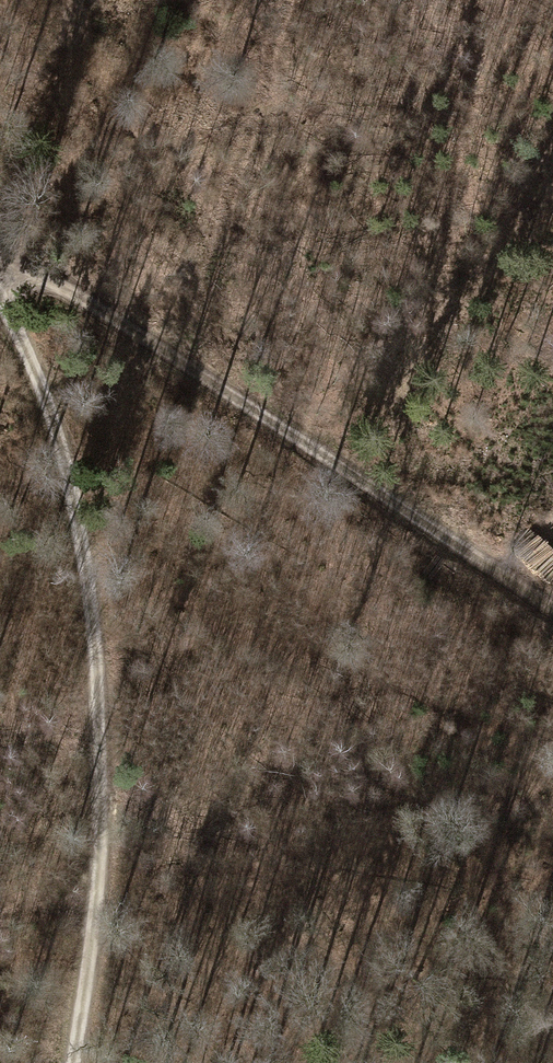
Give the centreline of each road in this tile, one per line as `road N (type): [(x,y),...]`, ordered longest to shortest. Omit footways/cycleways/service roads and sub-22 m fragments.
road 1 (track): [(74,1062),(103,866),(77,531),(0,288)]
road 2 (track): [(552,610),(269,424),(0,267)]

